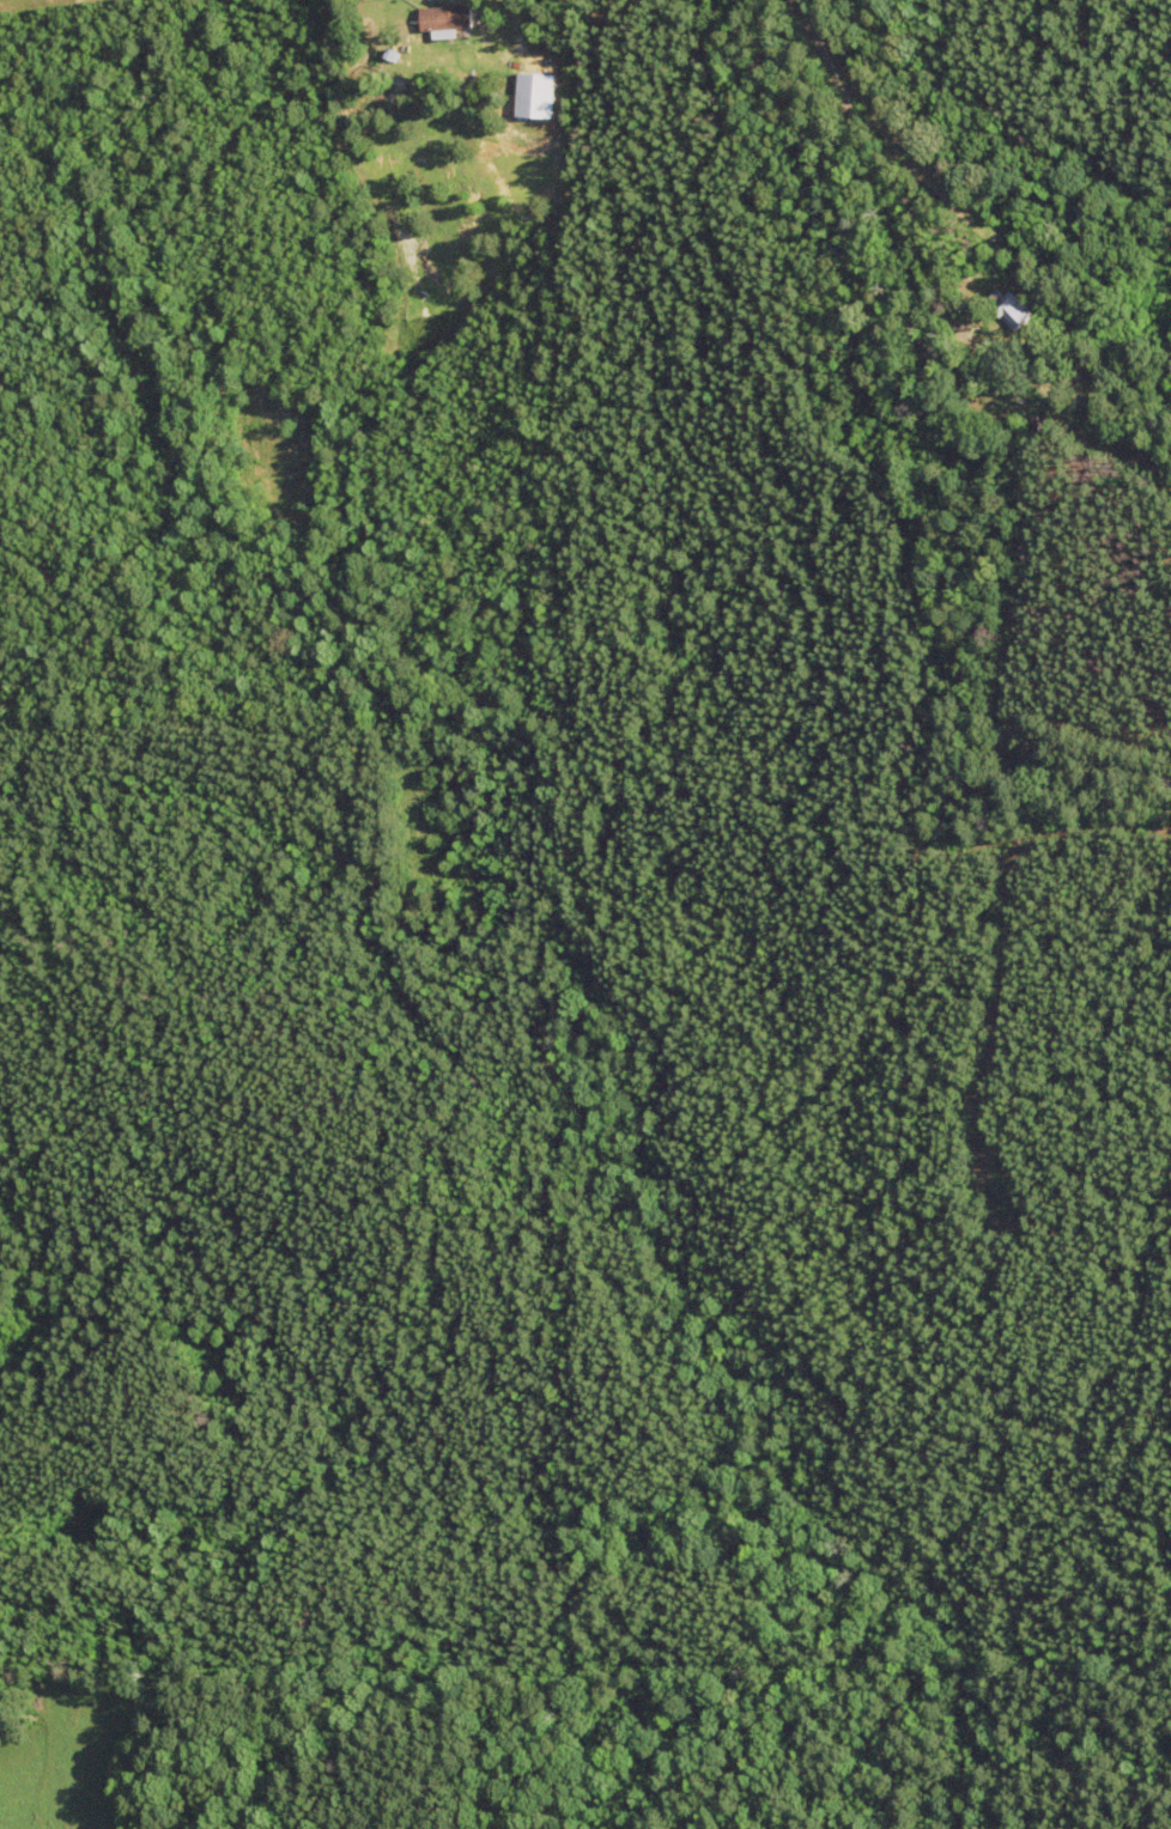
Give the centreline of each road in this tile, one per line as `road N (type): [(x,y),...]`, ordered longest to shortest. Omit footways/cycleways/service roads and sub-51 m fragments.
road 1 (residential): [(800,0),(904,231)]

